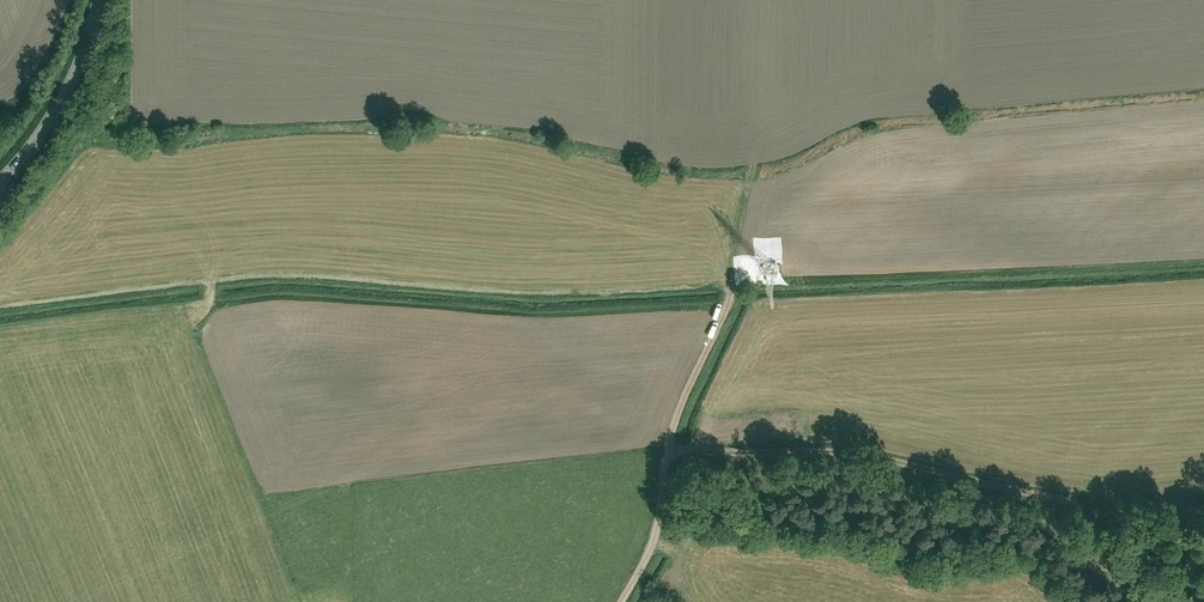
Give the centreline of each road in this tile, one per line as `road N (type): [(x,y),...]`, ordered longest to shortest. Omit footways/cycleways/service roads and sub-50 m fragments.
road 1 (unclassified): [(0,176),(66,91),(99,0)]

